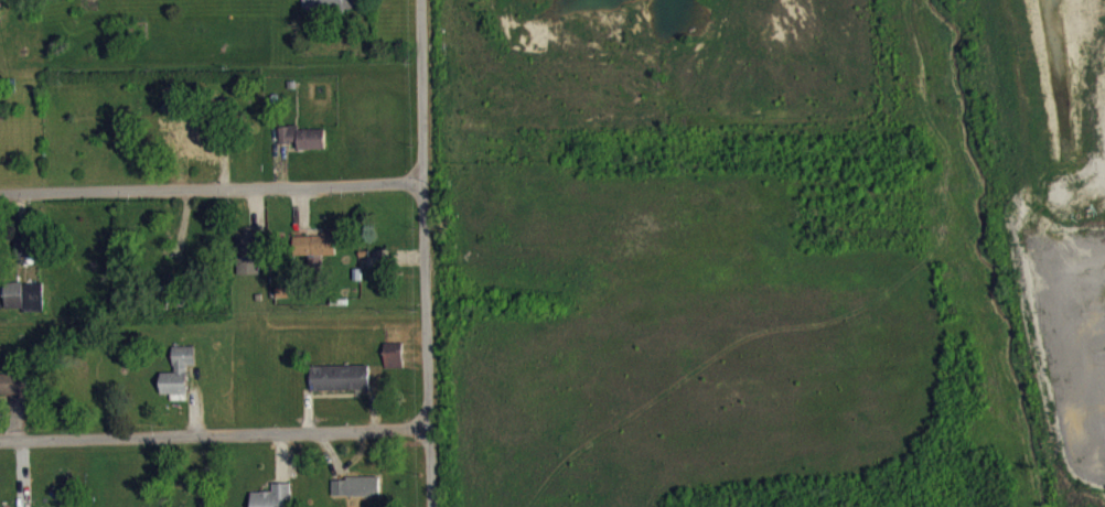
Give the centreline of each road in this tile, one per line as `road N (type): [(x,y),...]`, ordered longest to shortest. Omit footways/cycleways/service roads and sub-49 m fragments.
road 1 (residential): [(419,0),(431,506)]
road 2 (residential): [(0,440),(428,425)]
road 3 (residential): [(0,193),(422,180)]

